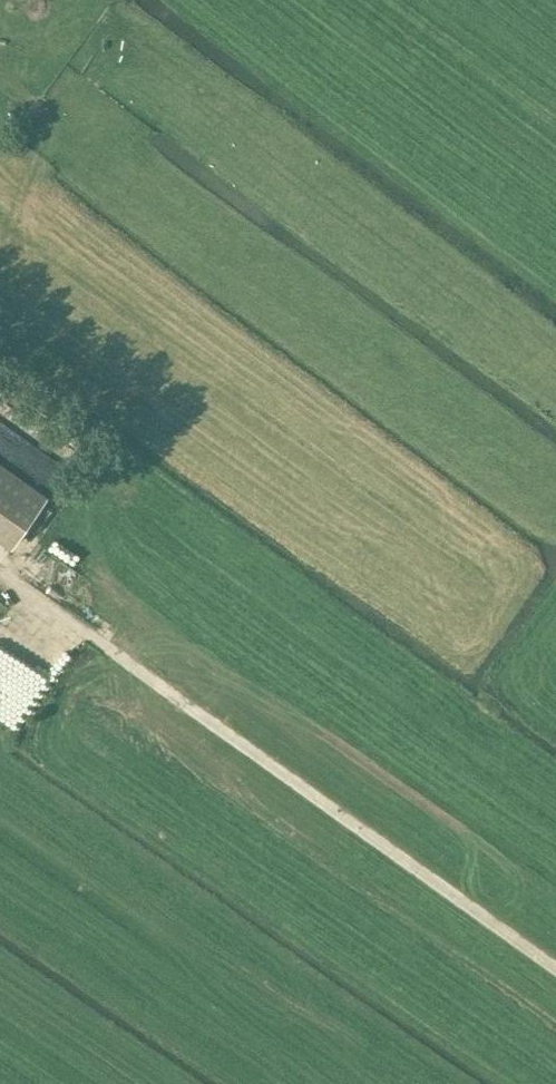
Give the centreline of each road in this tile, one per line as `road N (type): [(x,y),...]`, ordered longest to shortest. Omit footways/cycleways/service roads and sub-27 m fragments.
road 1 (track): [(555,962),(0,582)]

